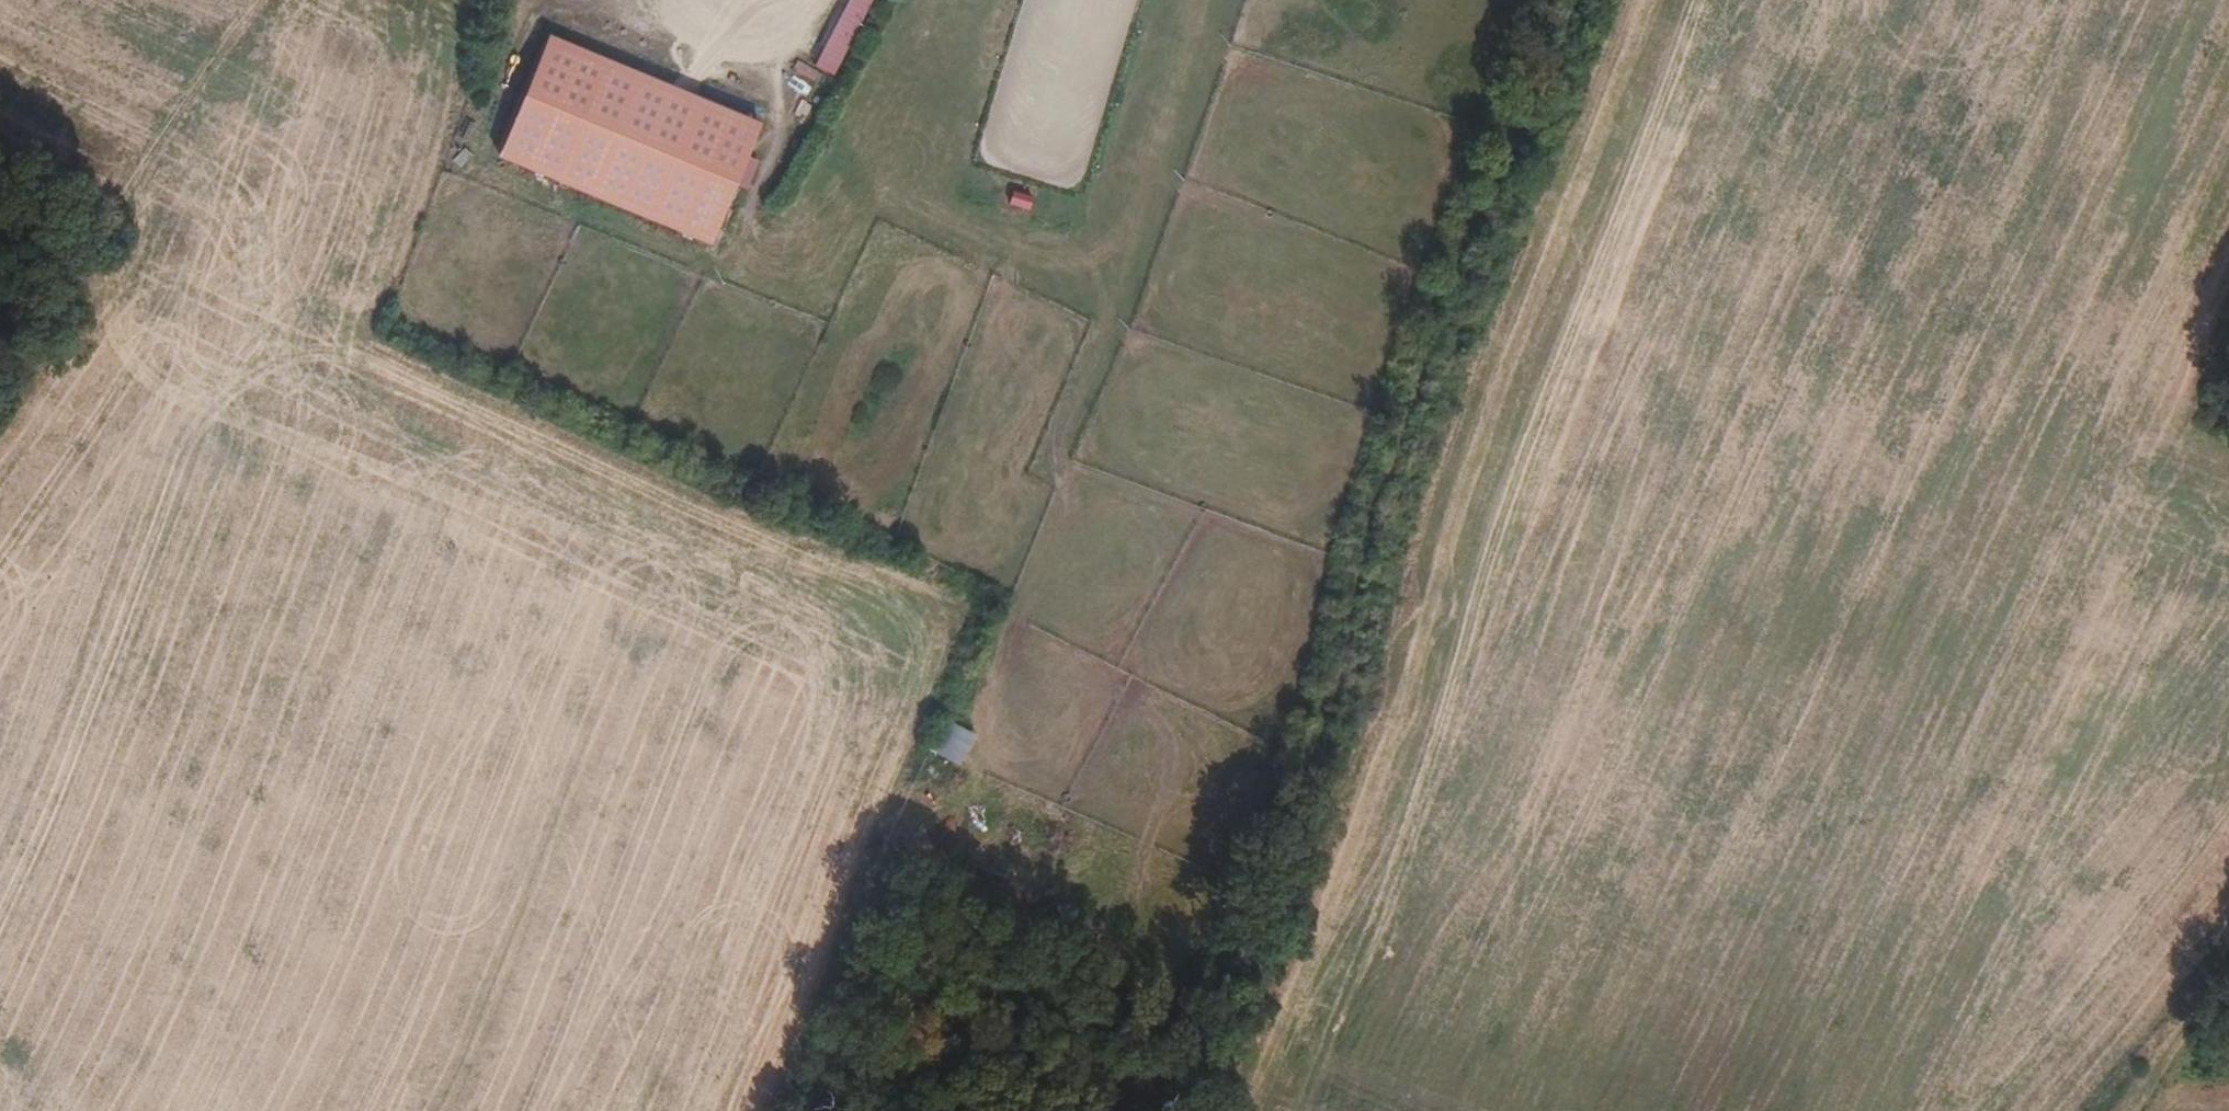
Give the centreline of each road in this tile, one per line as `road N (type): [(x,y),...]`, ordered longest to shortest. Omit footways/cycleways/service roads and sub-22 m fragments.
road 1 (track): [(0,376),(282,0)]
road 2 (track): [(2122,1110),(2228,991)]

